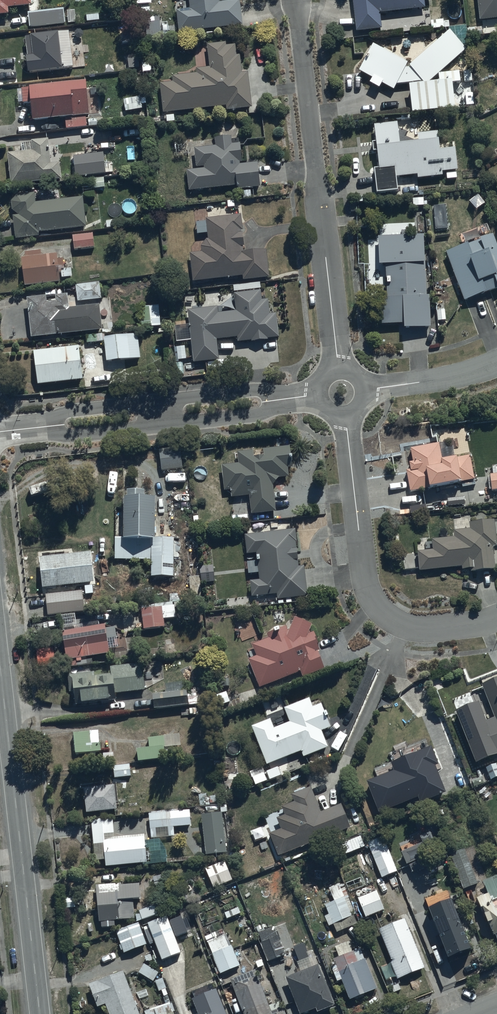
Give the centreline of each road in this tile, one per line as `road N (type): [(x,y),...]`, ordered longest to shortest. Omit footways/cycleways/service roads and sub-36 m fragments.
road 1 (residential): [(297,0),(339,369)]
road 2 (tertiary): [(0,652),(41,1013)]
road 3 (residential): [(0,430),(319,396)]
road 4 (residential): [(345,416),(376,604),(418,628),(496,615)]
road 5 (residential): [(365,390),(496,364)]

